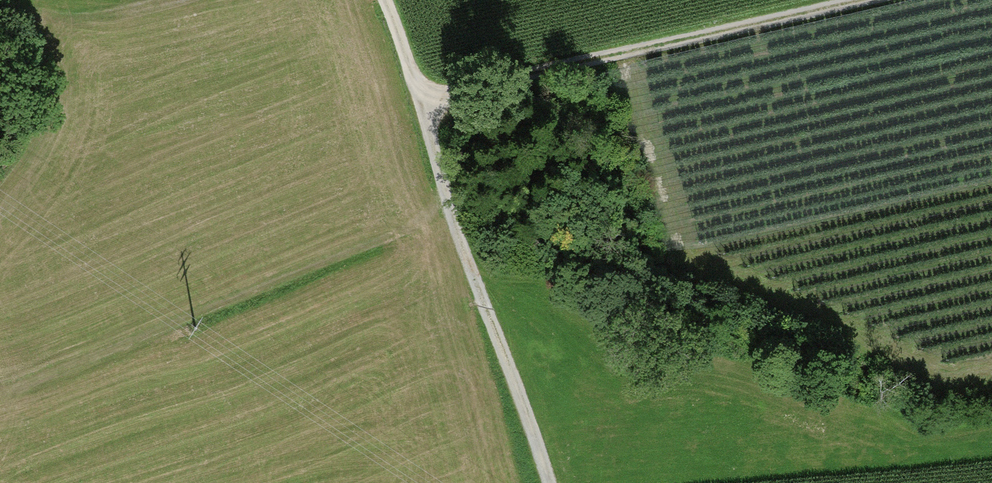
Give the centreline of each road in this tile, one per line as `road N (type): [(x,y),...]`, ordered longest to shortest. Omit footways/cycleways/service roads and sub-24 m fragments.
road 1 (track): [(384,0),(548,482)]
road 2 (track): [(418,95),(862,0)]
road 3 (track): [(0,2),(68,18),(175,0)]
road 4 (track): [(332,262),(450,208)]

